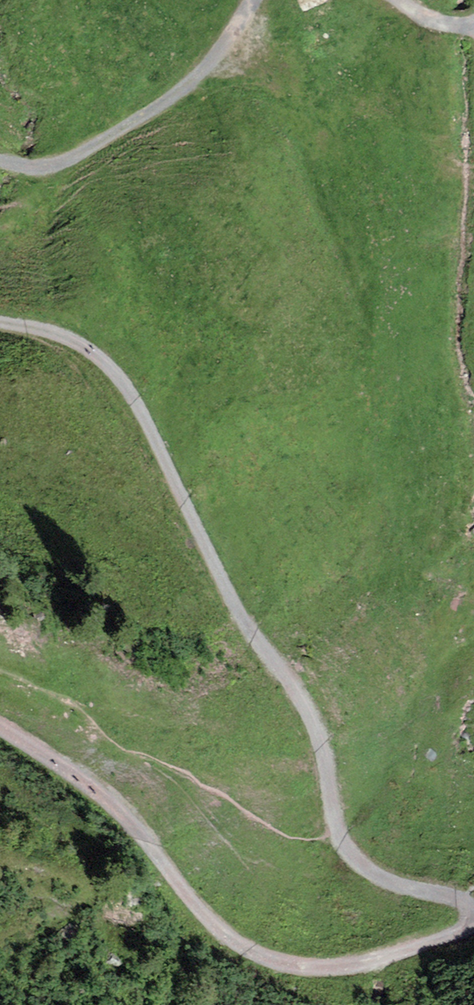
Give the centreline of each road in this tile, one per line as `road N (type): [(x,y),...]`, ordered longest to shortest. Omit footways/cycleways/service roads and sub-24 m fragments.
road 1 (track): [(460,894),(377,874),(352,858),(333,825),(310,717),(243,619),(124,384),(78,345),(0,320)]
road 2 (track): [(473,924),(368,957),(291,963),(229,939),(113,808),(0,728)]
road 3 (track): [(0,160),(22,165),(64,156),(167,97),(213,54),(249,0)]

